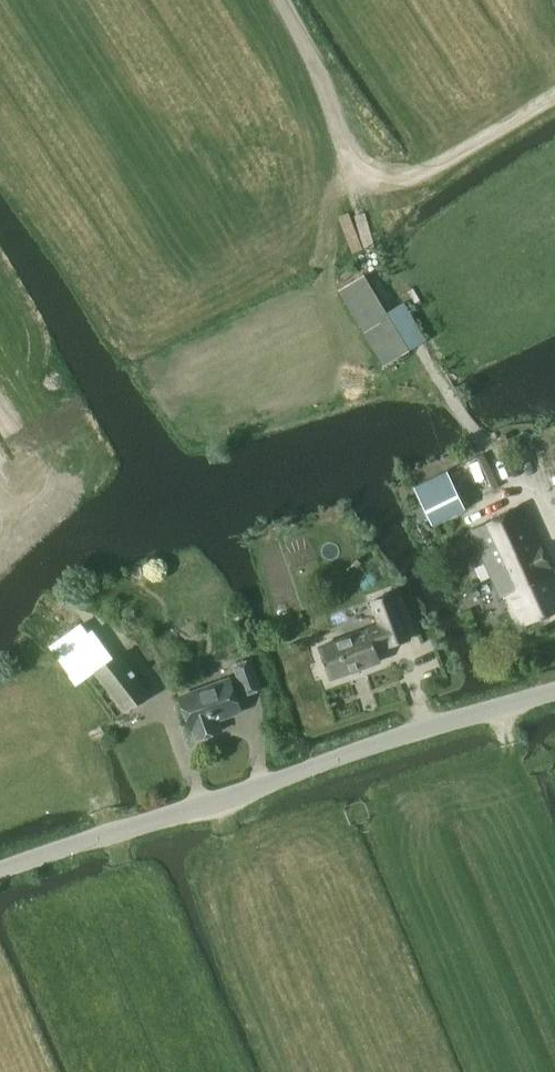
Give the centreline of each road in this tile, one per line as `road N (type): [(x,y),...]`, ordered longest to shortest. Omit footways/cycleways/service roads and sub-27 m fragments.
road 1 (tertiary): [(0,871),(356,750),(554,692)]
road 2 (track): [(486,448),(374,271),(350,166),(311,53),(282,0)]
road 3 (track): [(350,166),(387,183),(421,175),(554,98)]

